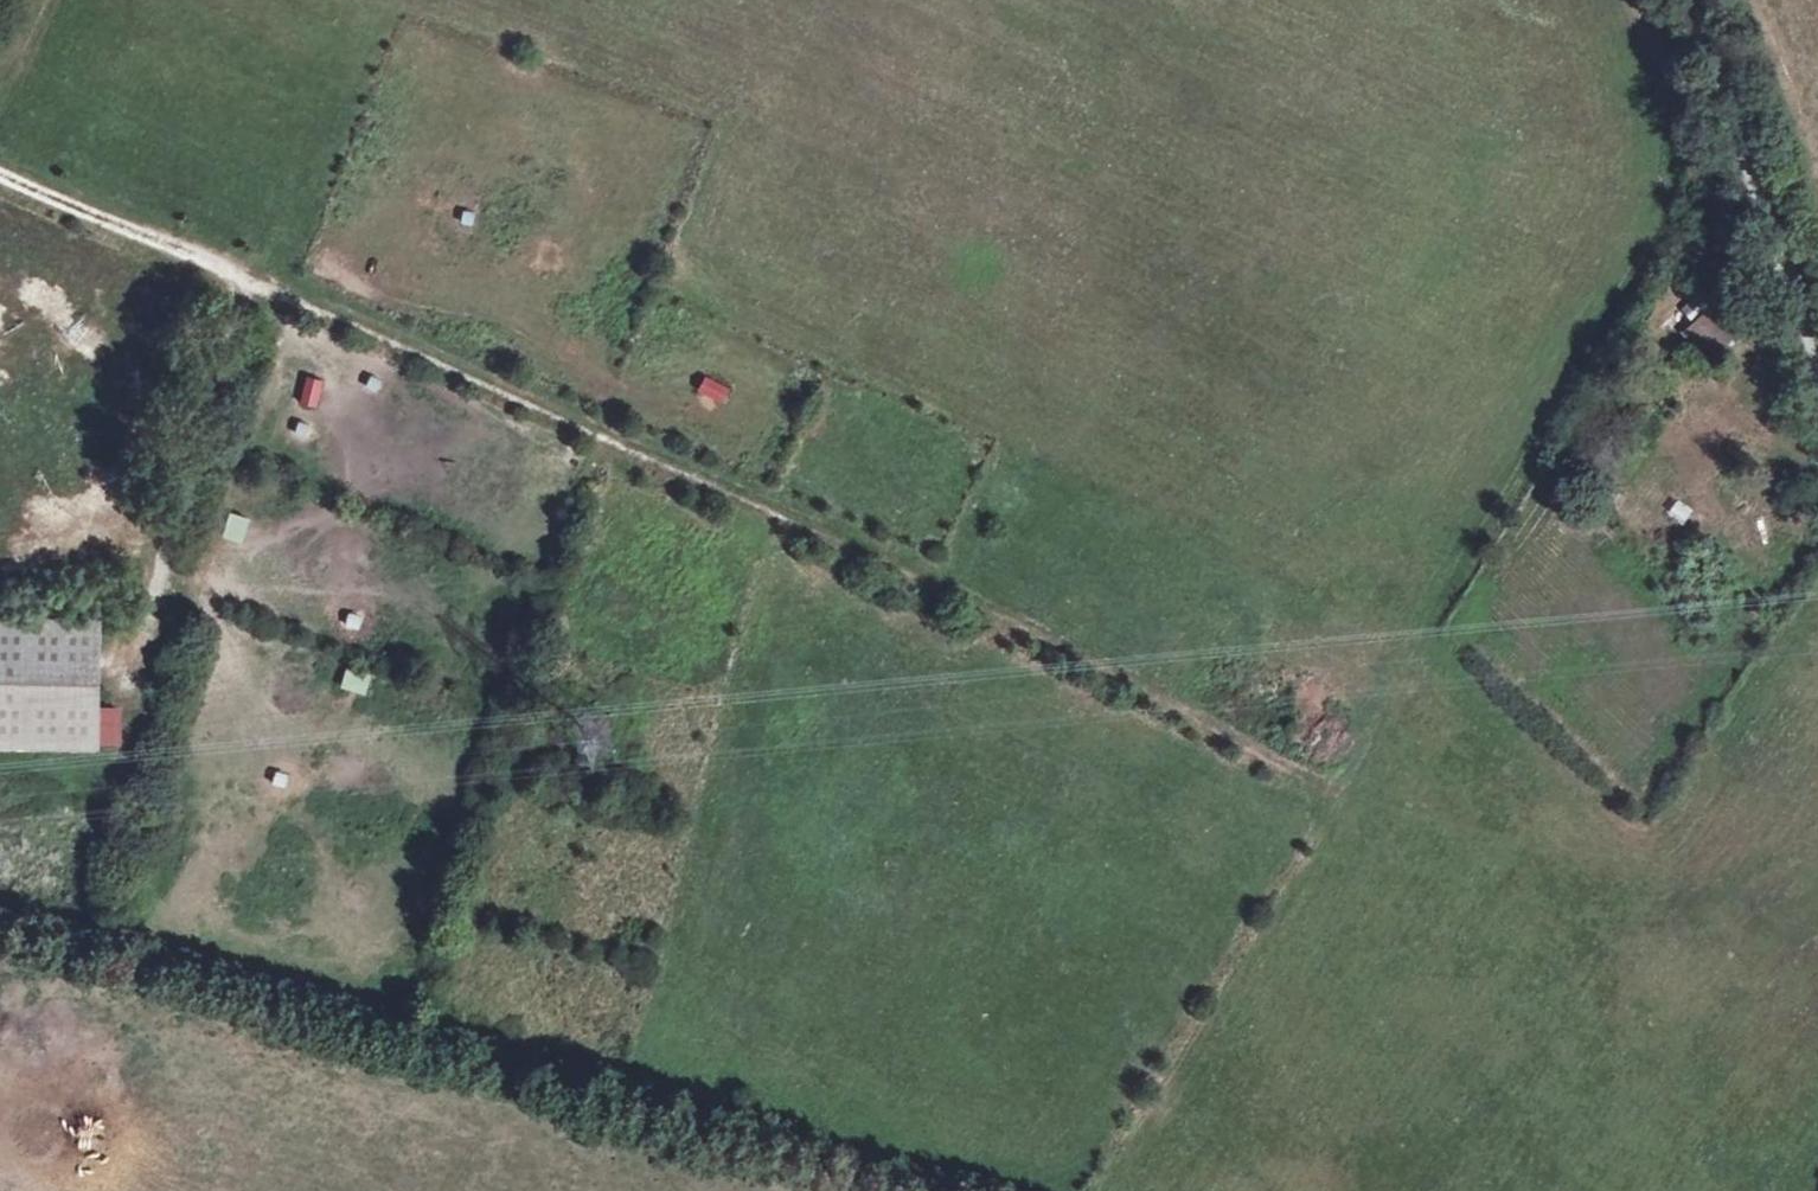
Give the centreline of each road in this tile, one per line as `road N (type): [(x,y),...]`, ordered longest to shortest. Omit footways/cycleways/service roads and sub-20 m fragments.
road 1 (track): [(1297,770),(888,560),(0,176)]
road 2 (unclassified): [(1817,353),(1696,0)]

